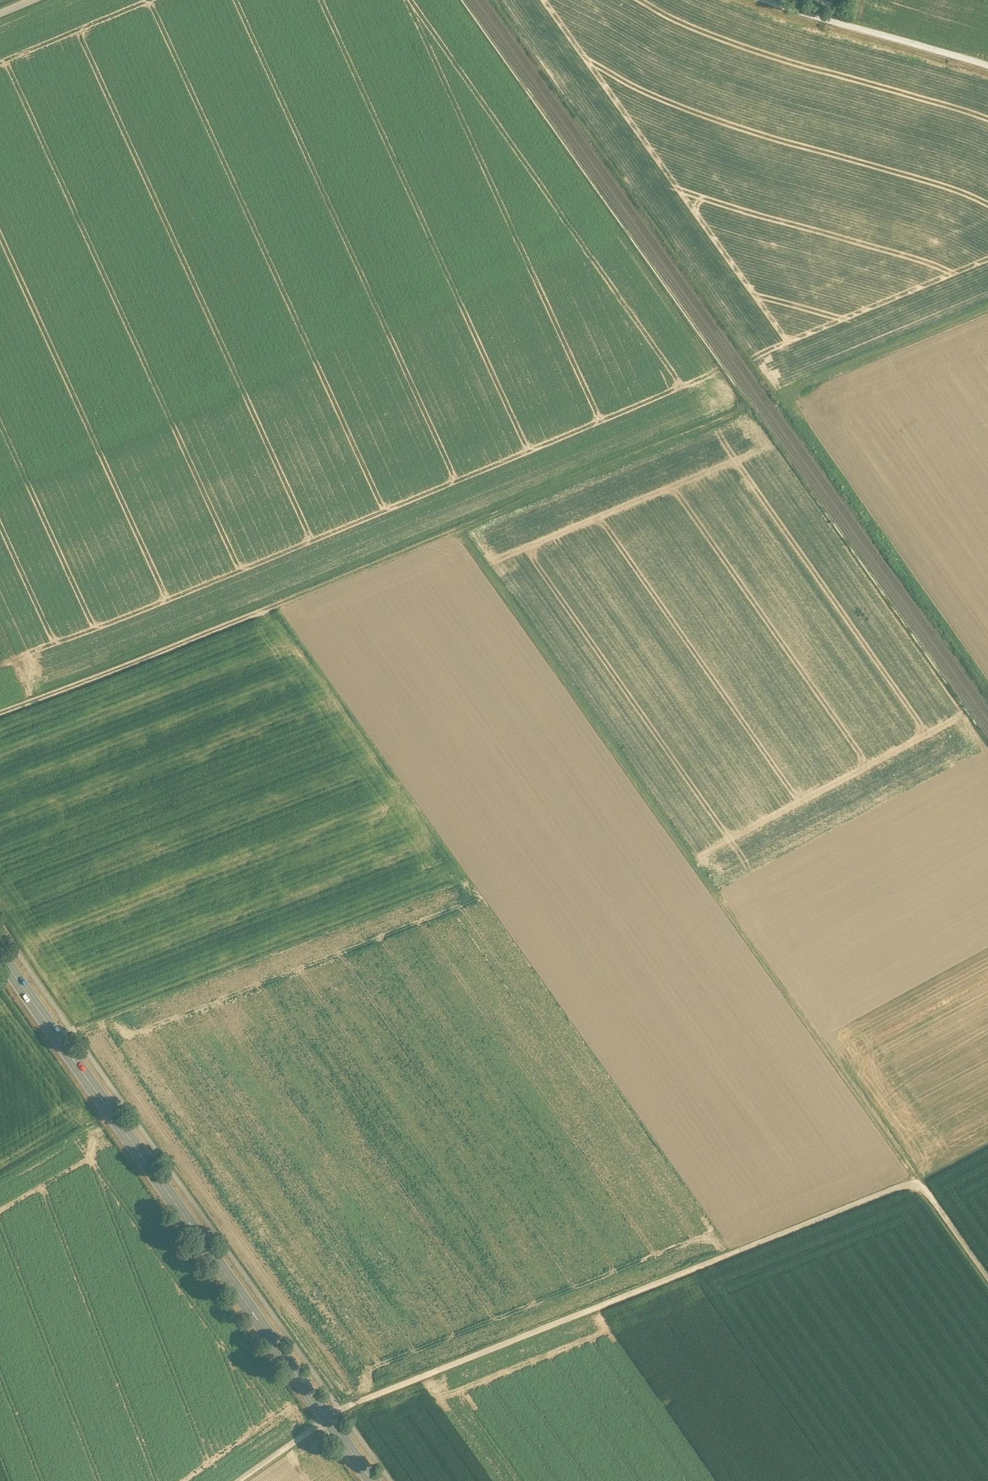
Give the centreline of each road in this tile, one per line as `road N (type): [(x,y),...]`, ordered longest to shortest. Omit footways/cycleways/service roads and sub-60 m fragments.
road 1 (track): [(987,1285),(913,1181),(340,1409),(238,1480)]
road 2 (track): [(735,417),(0,713)]
road 3 (primary): [(0,953),(377,1480)]
road 4 (track): [(444,855),(453,874),(447,884),(57,1036)]
road 5 (track): [(773,0),(987,66)]

